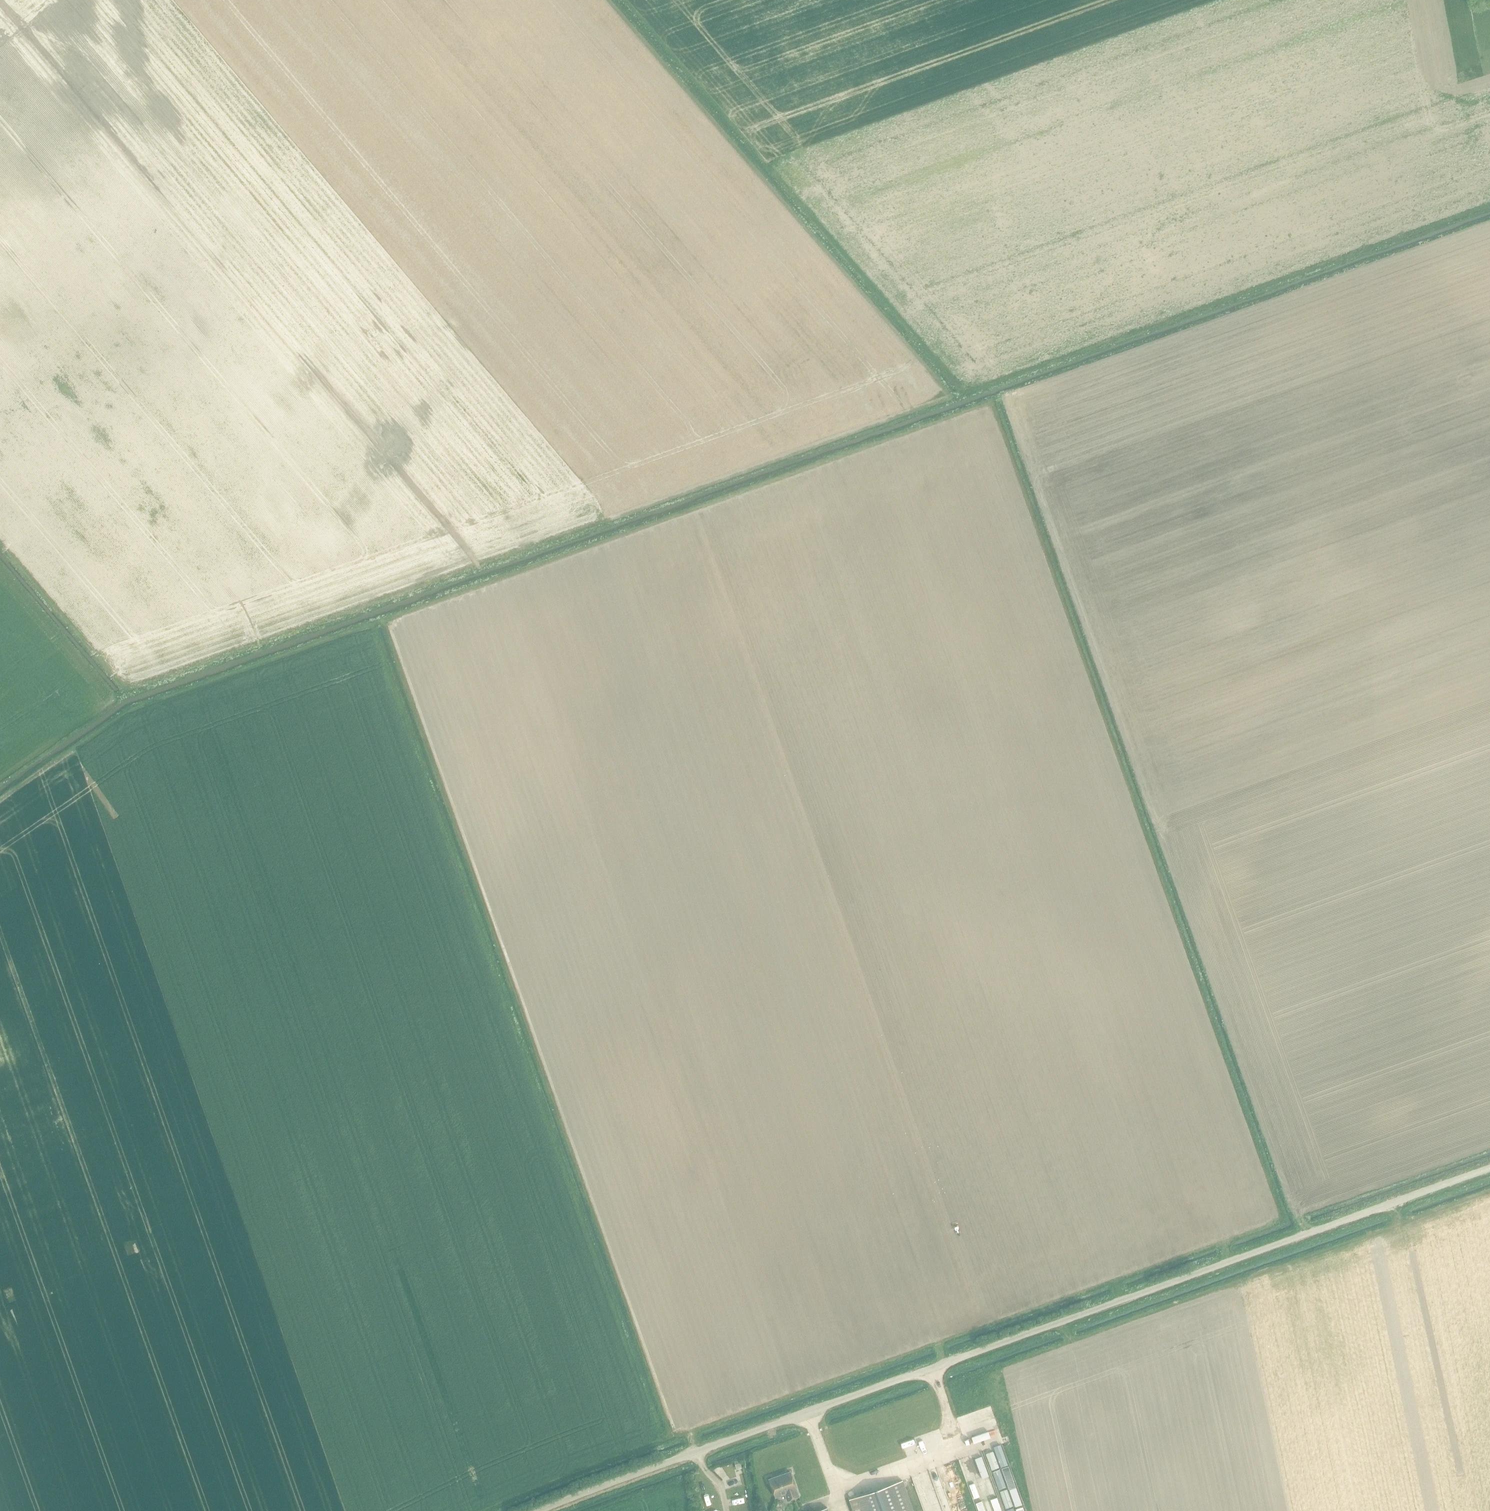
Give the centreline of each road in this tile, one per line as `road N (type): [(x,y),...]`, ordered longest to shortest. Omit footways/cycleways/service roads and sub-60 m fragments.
road 1 (unclassified): [(543,1510),(1489,1168)]

